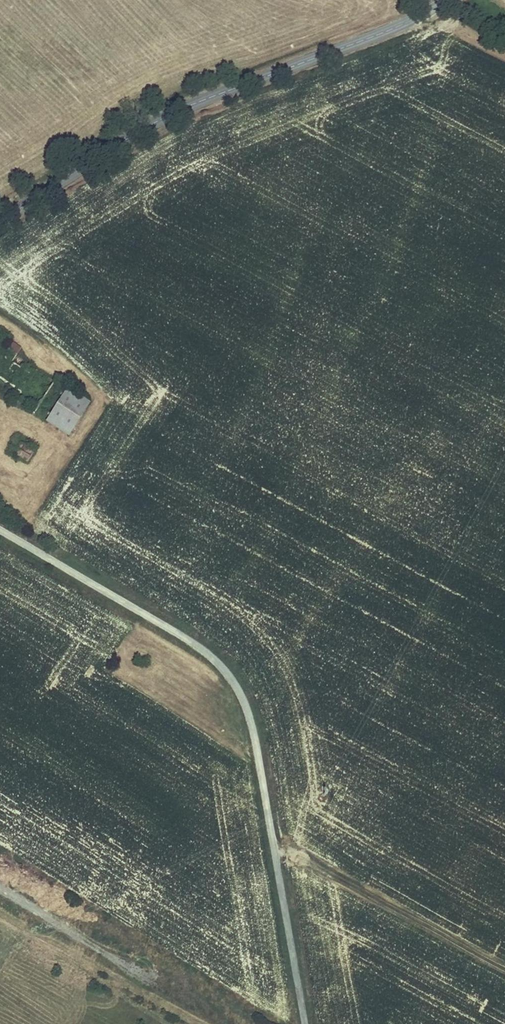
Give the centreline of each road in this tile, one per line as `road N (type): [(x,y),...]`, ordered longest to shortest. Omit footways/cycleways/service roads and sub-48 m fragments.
road 1 (unclassified): [(306,1023),(258,749),(237,686),(184,637),(0,529)]
road 2 (tertiary): [(447,0),(404,24),(172,111),(0,221)]
road 3 (track): [(275,851),(296,854),(504,967)]

